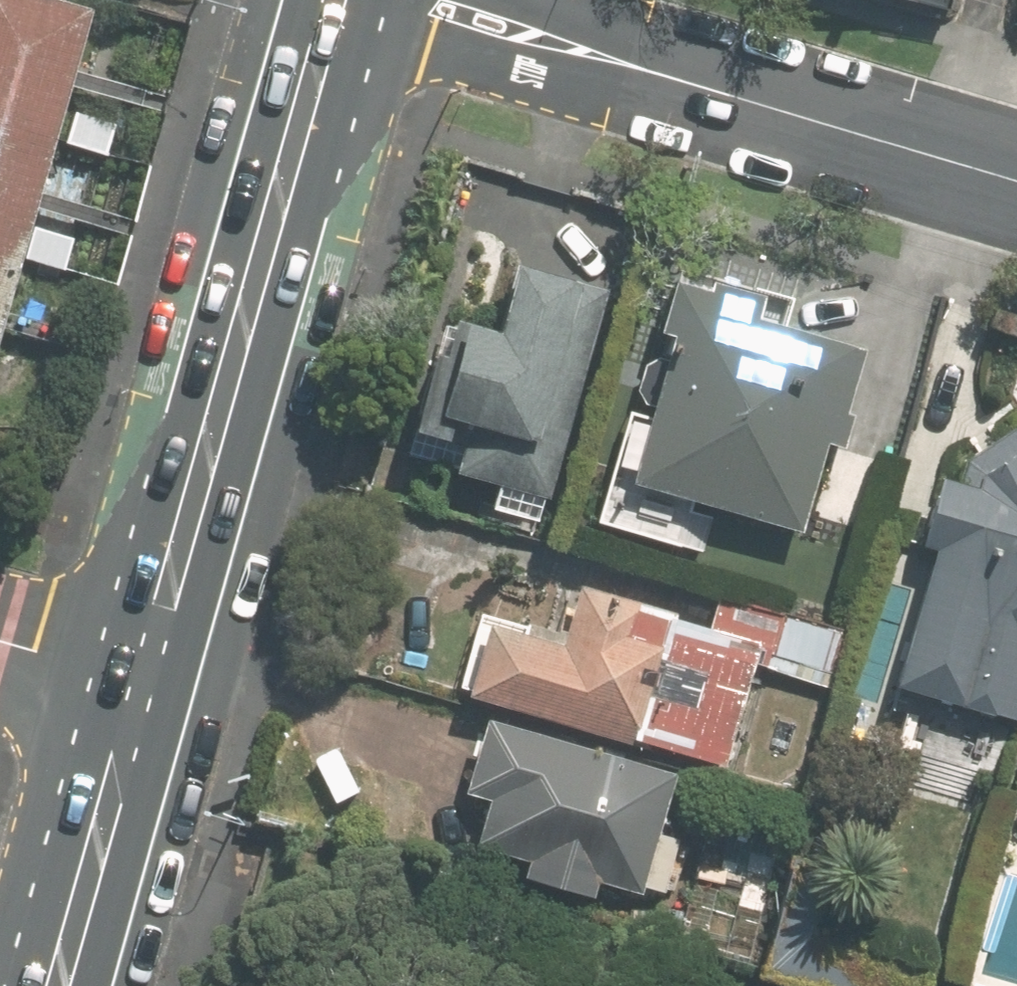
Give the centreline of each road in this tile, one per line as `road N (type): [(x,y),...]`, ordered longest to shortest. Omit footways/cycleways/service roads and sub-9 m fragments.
road 1 (primary): [(331,22),(143,682)]
road 2 (residential): [(663,78),(1016,182)]
road 3 (residential): [(663,78),(586,79),(432,52),(331,22)]
road 4 (primary): [(143,682),(62,985)]
road 5 (residential): [(530,0),(593,20),(663,78)]
road 6 (residential): [(0,641),(143,682)]

